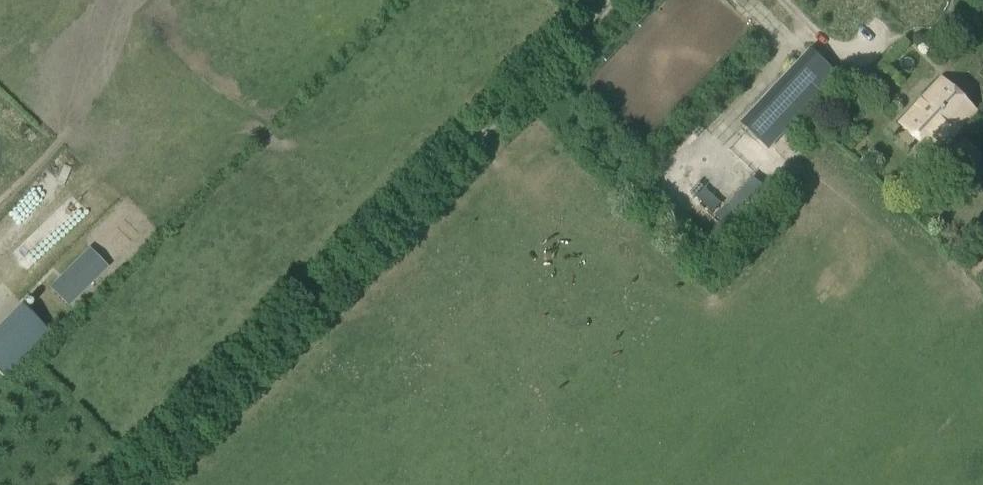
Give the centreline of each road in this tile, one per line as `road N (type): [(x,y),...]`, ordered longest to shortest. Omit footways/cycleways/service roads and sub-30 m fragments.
road 1 (track): [(620,0),(130,484)]

